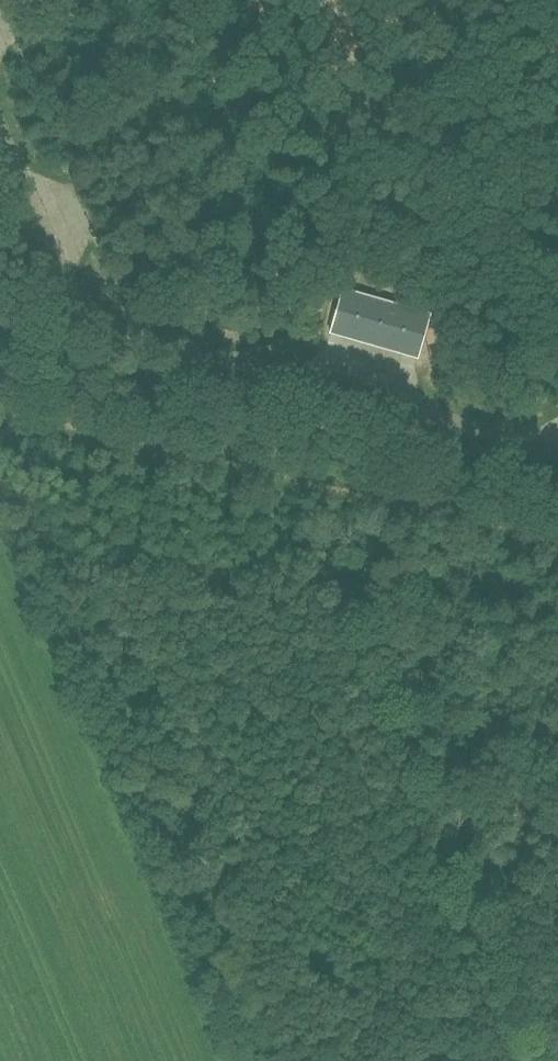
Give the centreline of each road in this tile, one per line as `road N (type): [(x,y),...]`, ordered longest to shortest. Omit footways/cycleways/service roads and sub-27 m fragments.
road 1 (track): [(557,550),(0,410)]

